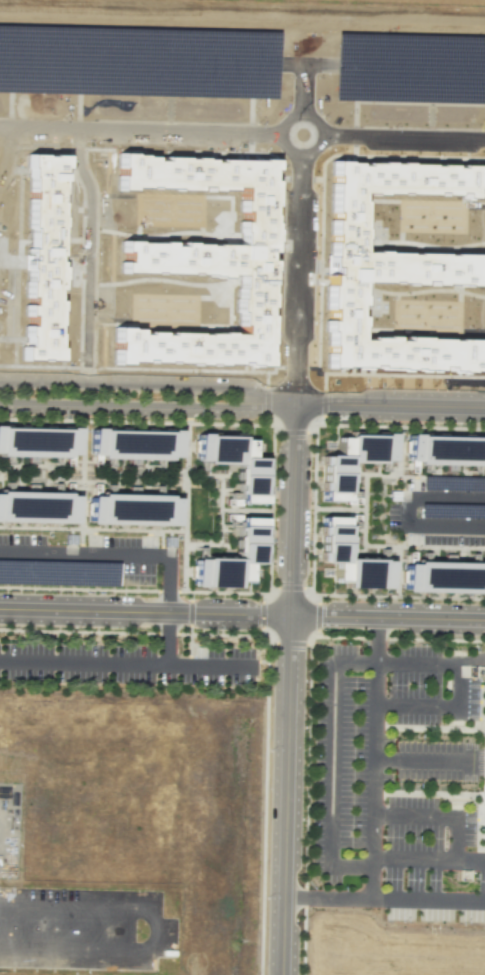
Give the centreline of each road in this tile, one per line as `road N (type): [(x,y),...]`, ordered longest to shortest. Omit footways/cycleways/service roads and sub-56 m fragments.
road 1 (residential): [(283,974),(291,615)]
road 2 (residential): [(296,403),(241,388),(0,382)]
road 3 (residential): [(0,401),(296,403)]
road 4 (residential): [(0,608),(291,615)]
road 5 (residential): [(0,125),(285,130)]
road 6 (residential): [(296,403),(302,148)]
road 7 (residential): [(291,615),(296,403)]
road 8 (residential): [(291,615),(484,619)]
road 9 (residential): [(296,403),(484,407)]
road 10 (residential): [(323,132),(484,138)]

